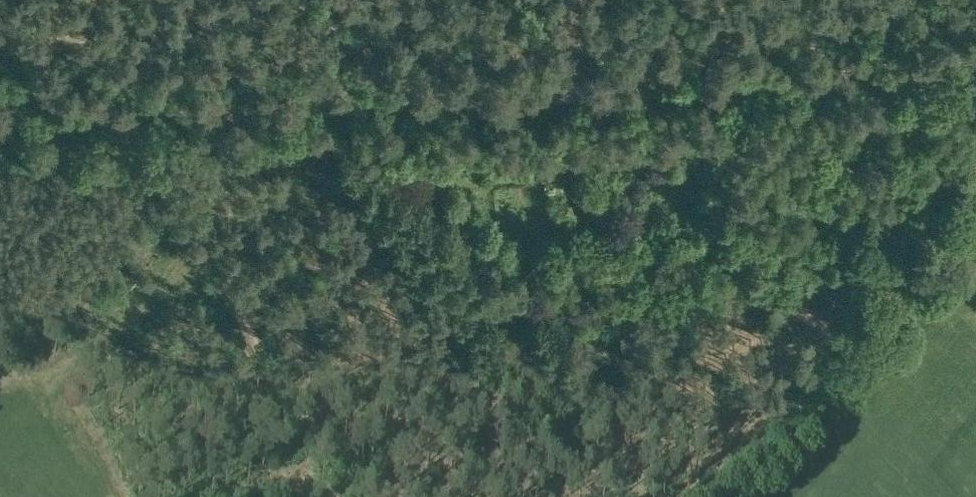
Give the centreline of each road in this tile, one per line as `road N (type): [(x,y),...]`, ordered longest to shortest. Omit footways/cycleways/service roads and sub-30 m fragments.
road 1 (track): [(975,59),(0,109)]
road 2 (track): [(302,95),(325,127),(414,208),(478,292),(531,405),(565,431),(596,422),(638,365),(659,293),(699,254),(732,143)]
road 3 (track): [(128,117),(378,496)]

